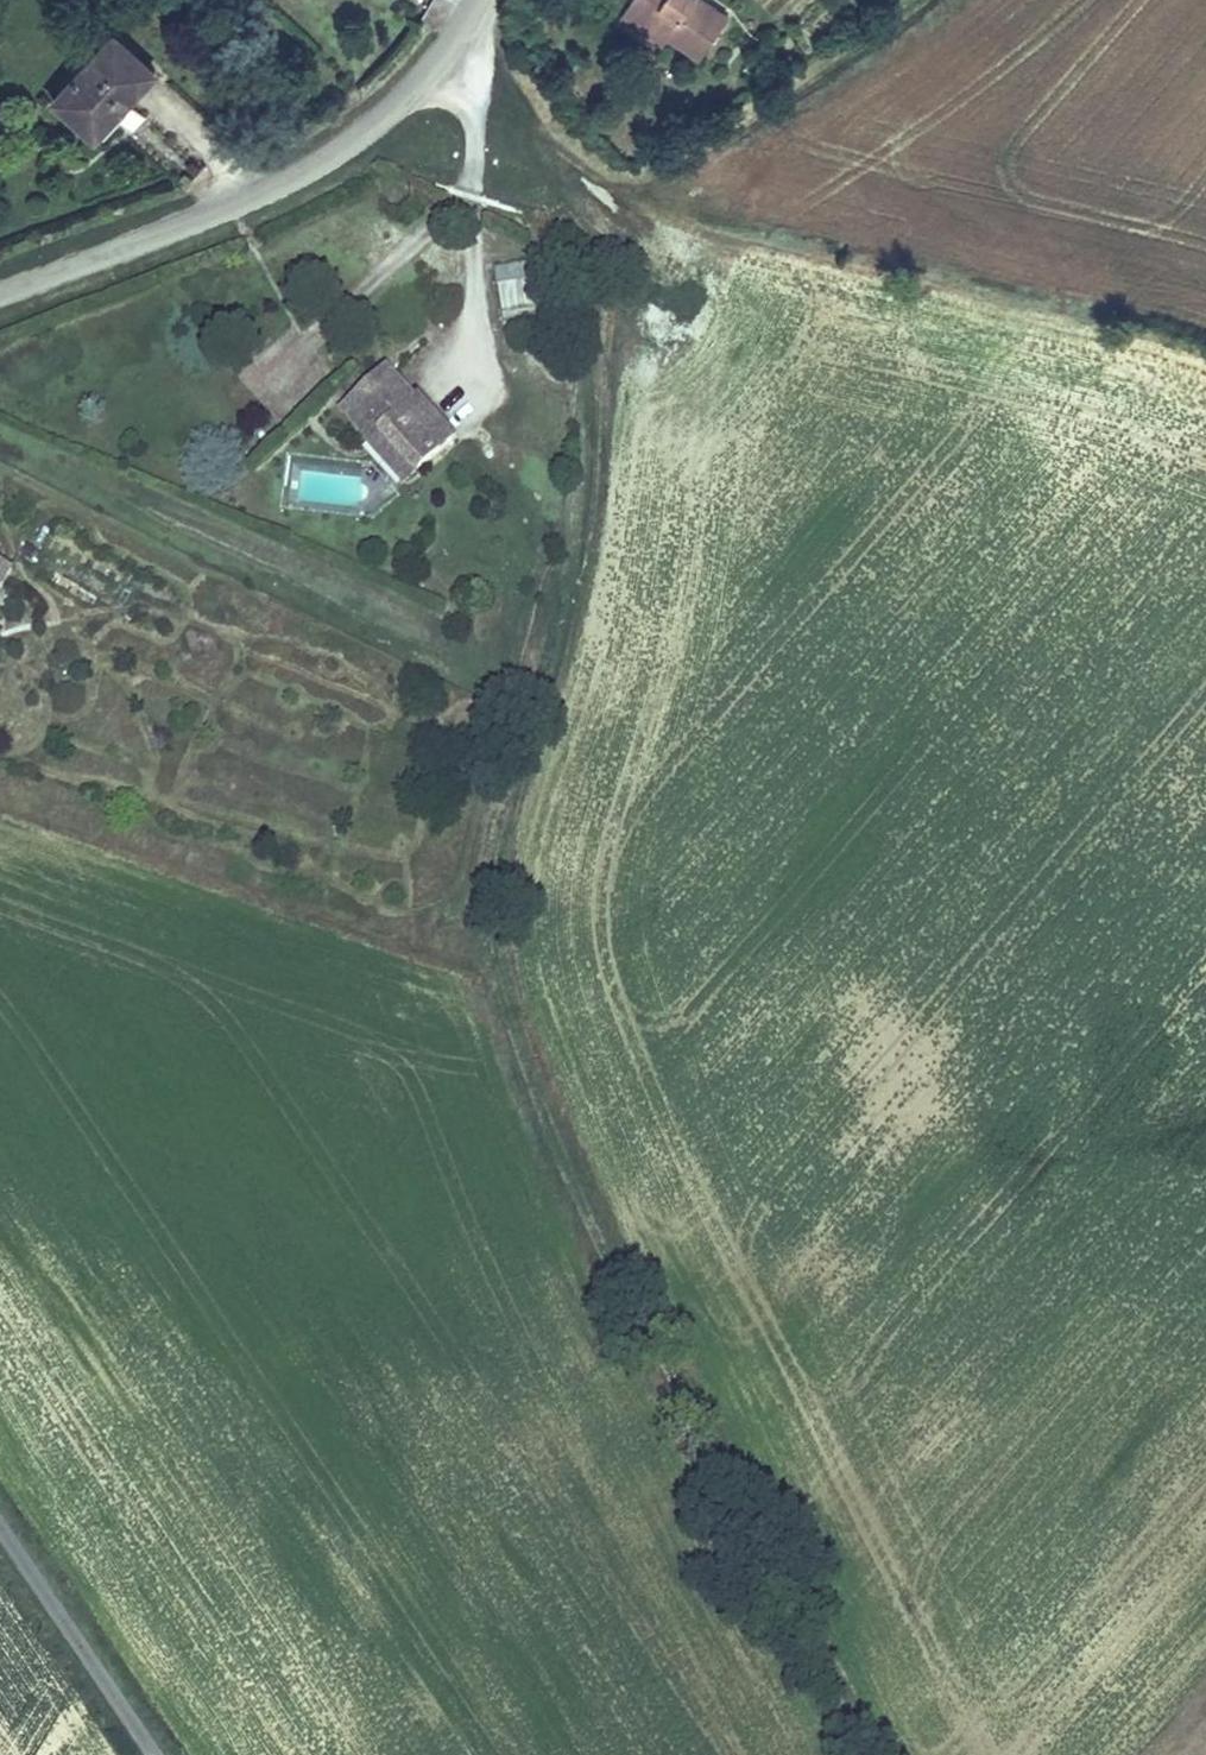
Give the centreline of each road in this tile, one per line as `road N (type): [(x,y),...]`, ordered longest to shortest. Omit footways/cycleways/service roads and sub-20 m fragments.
road 1 (track): [(450,51),(601,204),(592,488),(553,664),(499,835),(502,948),(534,1048),(856,1754)]
road 2 (tertiary): [(0,294),(279,186),(412,90),(450,51),(478,0)]
road 3 (track): [(601,204),(675,170),(922,0)]
road 4 (unclassified): [(0,1521),(161,1754)]

